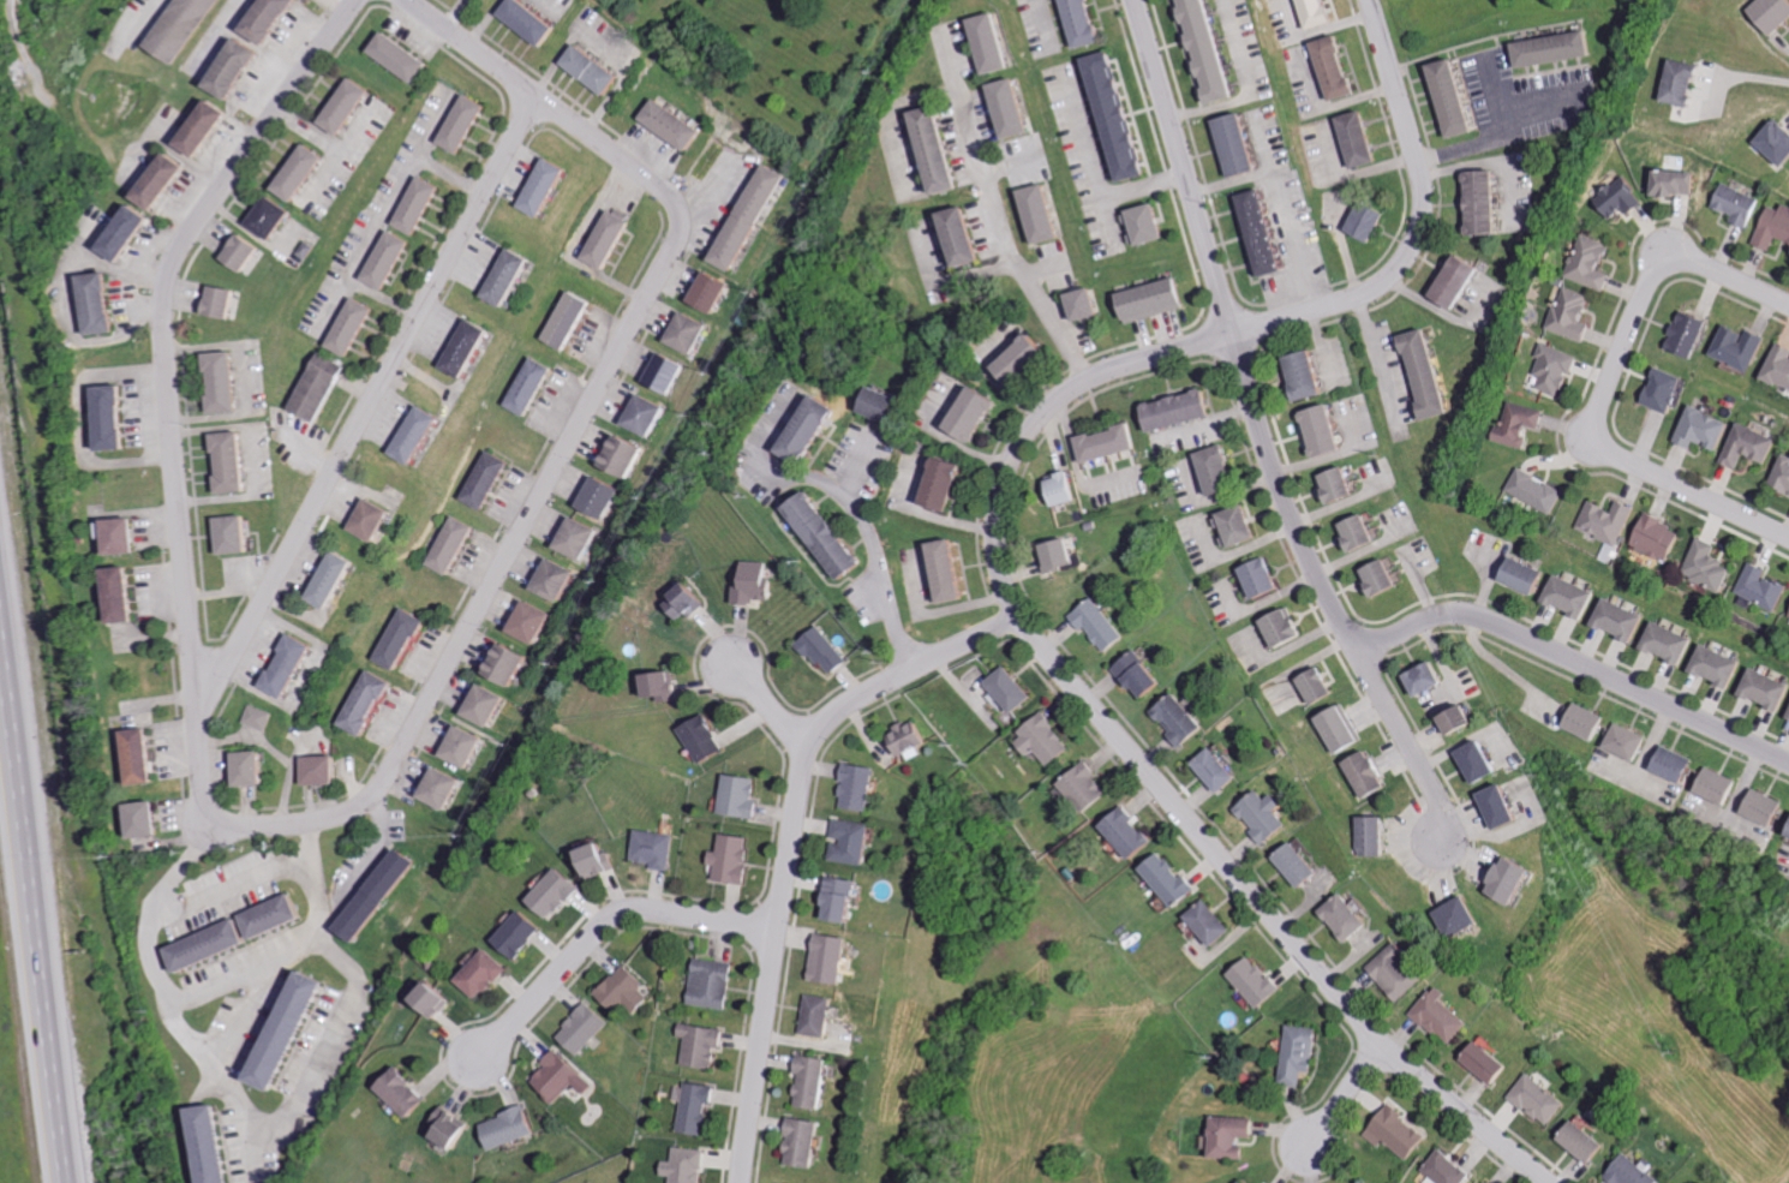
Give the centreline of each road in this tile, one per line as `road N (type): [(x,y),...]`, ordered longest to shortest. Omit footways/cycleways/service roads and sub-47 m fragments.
road 1 (residential): [(1552,1182),(1381,1041),(1016,615),(998,520),(1007,468),(1028,429),(1085,372),(1233,330)]
road 2 (residential): [(235,823),(336,815),(384,781),(680,241),(683,223),(671,192),(411,0)]
road 3 (residential): [(1442,837),(1440,795),(1292,519),(1136,0)]
road 4 (residential): [(537,95),(197,707)]
road 5 (residential): [(1016,615),(855,699),(806,734),(741,1182)]
road 6 (residential): [(211,198),(176,250),(161,315),(202,782),(208,817),(235,823)]
road 7 (motorway): [(67,1182),(0,661)]
road 8 (residential): [(1788,759),(1484,616),(1438,615),(1362,653)]
road 9 (residential): [(1233,330),(1341,301),(1389,279),(1411,252),(1426,189),(1372,0)]
road 10 (residential): [(778,926),(629,904),(479,1053)]
road 11 (residential): [(1788,300),(1669,249),(1596,434)]
road 12 (residential): [(908,670),(880,552),(857,503),(844,488),(759,465)]
road 13 (residential): [(354,0),(211,198)]
road 14 (residential): [(1788,533),(1652,470),(1596,434)]

